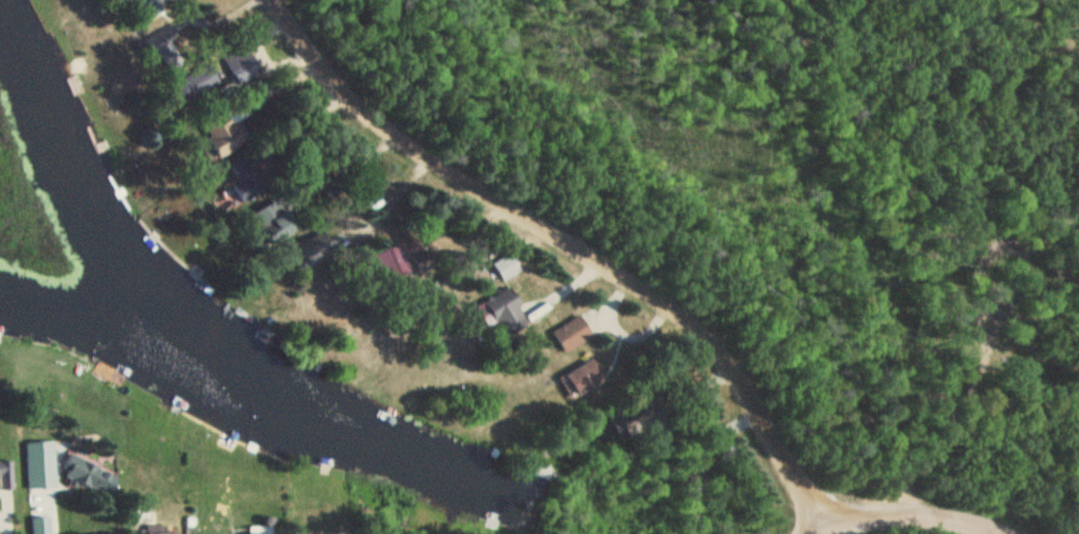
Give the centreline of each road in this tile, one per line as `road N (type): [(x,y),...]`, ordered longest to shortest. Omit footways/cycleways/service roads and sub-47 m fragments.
road 1 (residential): [(818,517),(797,498),(712,339),(666,292),(427,156),(337,79),(288,0)]
road 2 (residential): [(1009,533),(897,513),(818,517),(804,533)]

